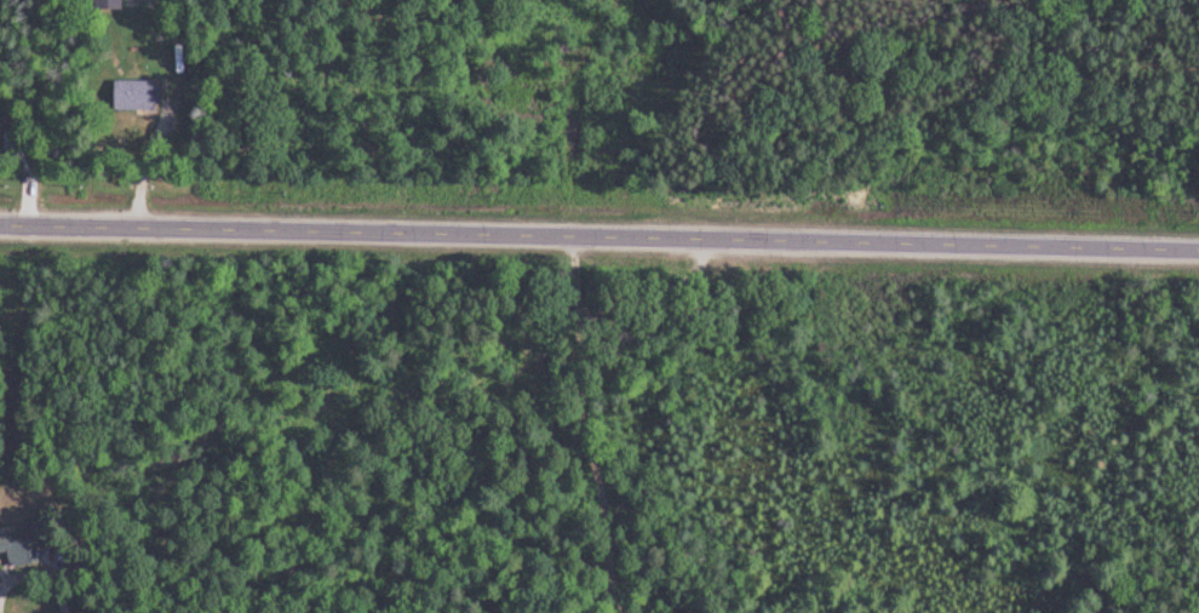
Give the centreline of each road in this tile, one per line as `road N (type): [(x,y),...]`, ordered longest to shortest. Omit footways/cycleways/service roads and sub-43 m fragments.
road 1 (tertiary): [(1198,256),(0,230)]
road 2 (residential): [(707,246),(673,288),(600,309),(585,322),(583,369),(623,612)]

